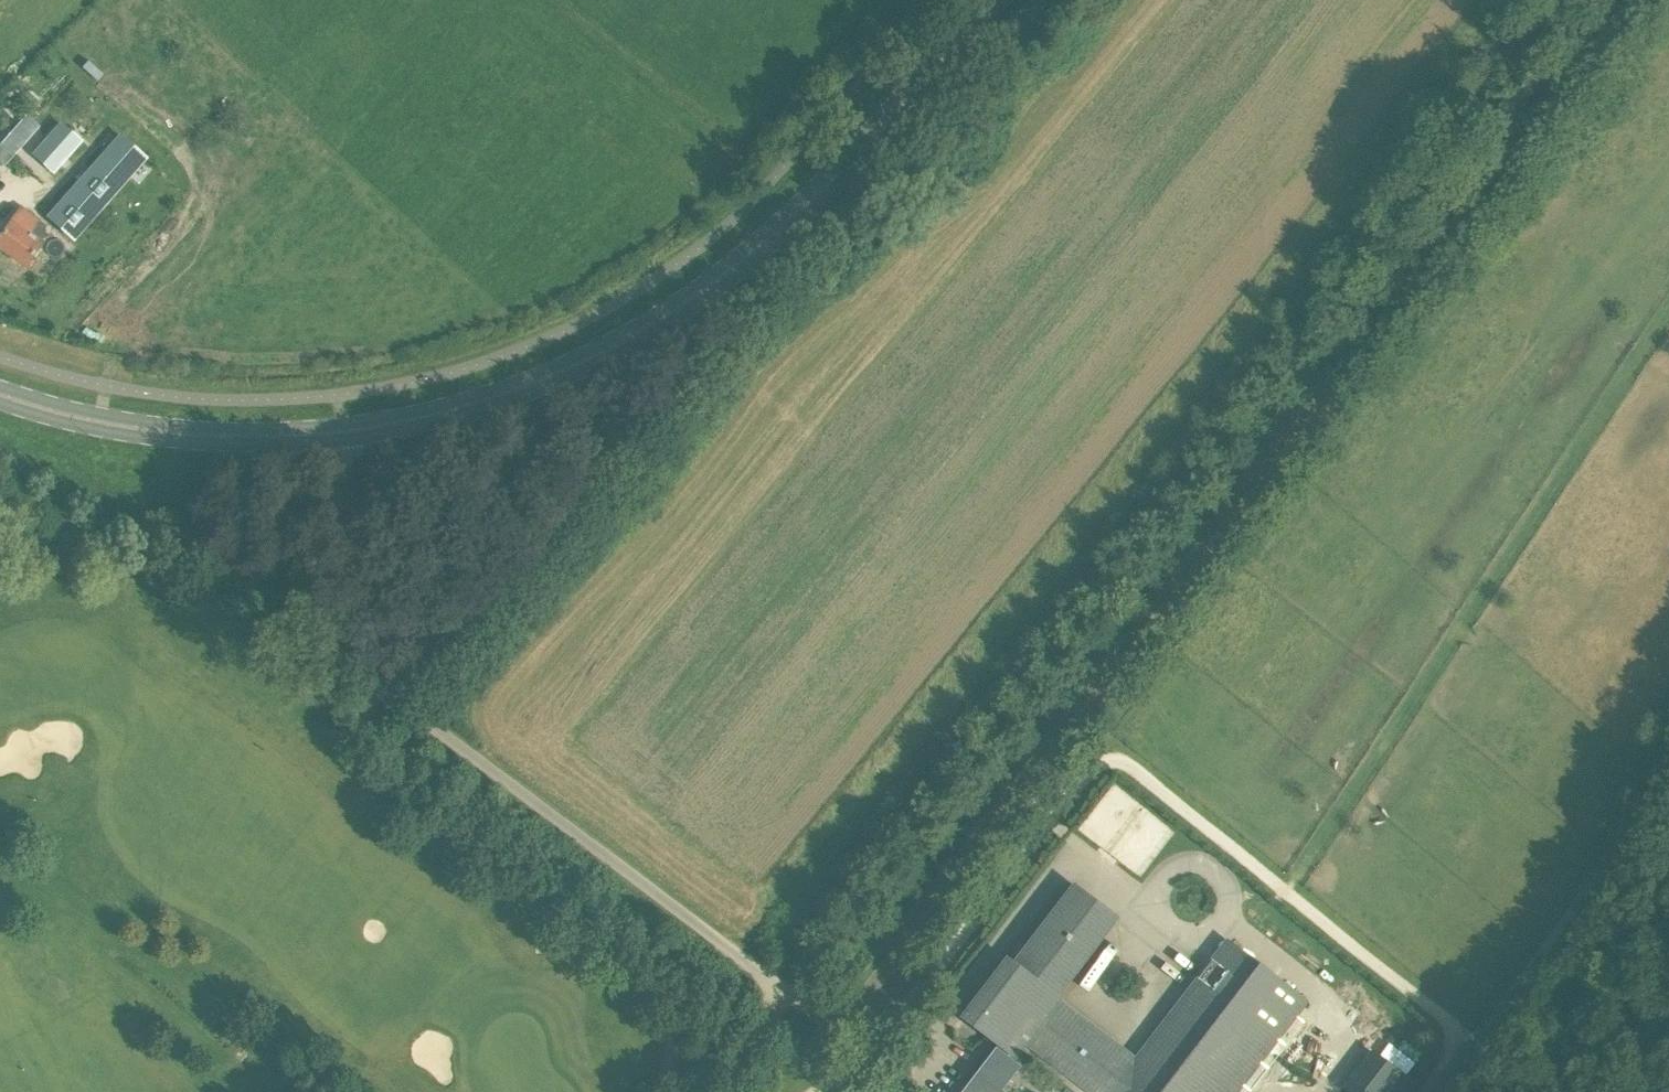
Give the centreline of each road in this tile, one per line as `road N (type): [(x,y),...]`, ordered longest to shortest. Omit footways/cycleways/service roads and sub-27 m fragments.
road 1 (tertiary): [(998,0),(878,136),(742,268),(557,376),(413,421),(255,436),(108,424),(0,393)]
road 2 (track): [(783,997),(709,1091)]

